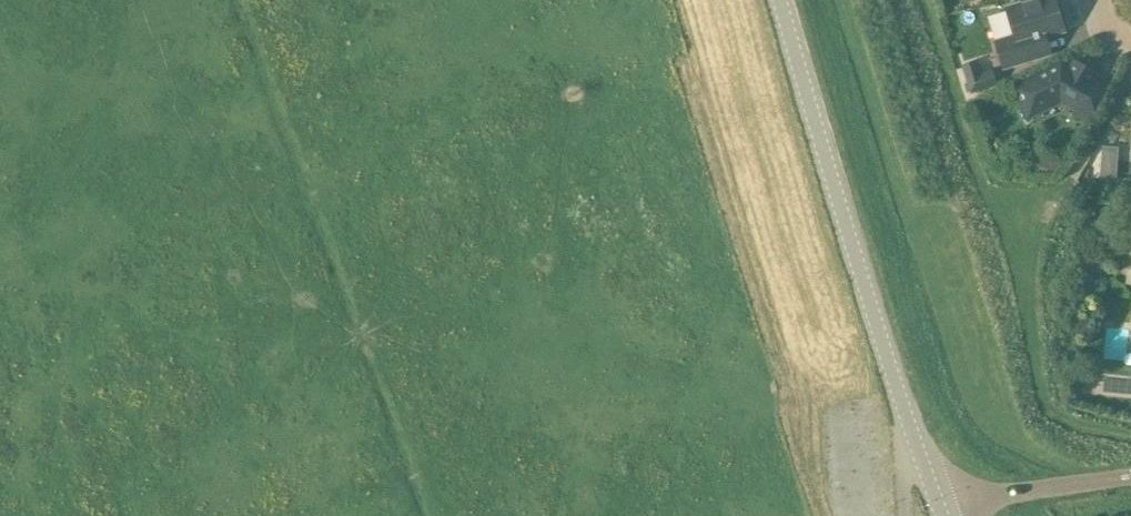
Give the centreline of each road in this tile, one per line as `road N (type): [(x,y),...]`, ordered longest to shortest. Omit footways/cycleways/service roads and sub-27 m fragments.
road 1 (tertiary): [(939,505),(781,0)]
road 2 (residential): [(939,505),(1130,477)]

